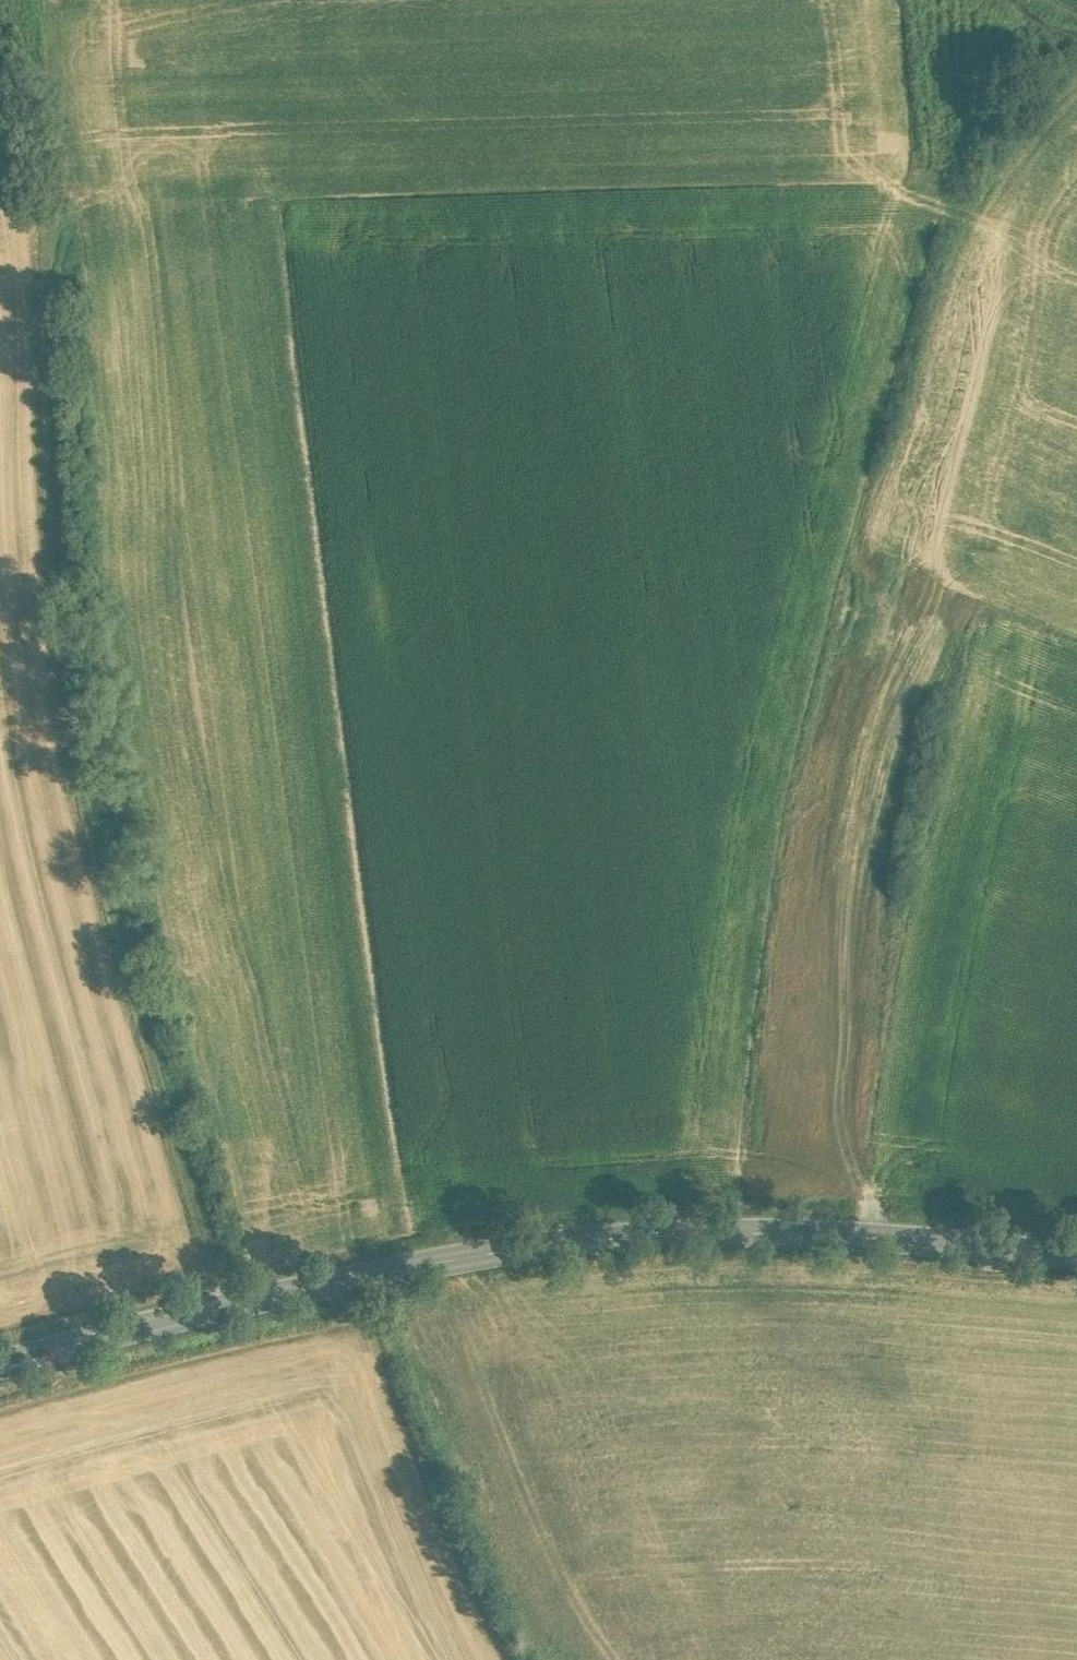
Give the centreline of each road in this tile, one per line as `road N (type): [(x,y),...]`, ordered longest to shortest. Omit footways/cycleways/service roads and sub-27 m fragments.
road 1 (secondary): [(0,1367),(342,1281),(604,1240),(759,1233),(1076,1259)]

